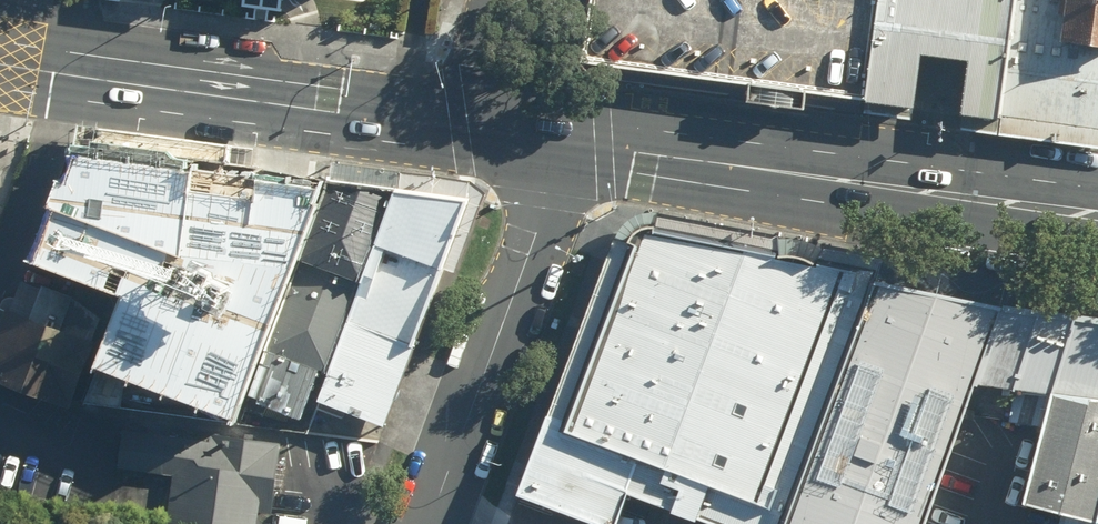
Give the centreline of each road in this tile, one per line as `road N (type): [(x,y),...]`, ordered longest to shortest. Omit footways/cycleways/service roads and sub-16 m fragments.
road 1 (secondary): [(1097,213),(531,135)]
road 2 (secondary): [(531,135),(0,58)]
road 3 (residential): [(433,523),(533,257),(540,198),(531,135)]
road 4 (residential): [(531,135),(514,0)]

